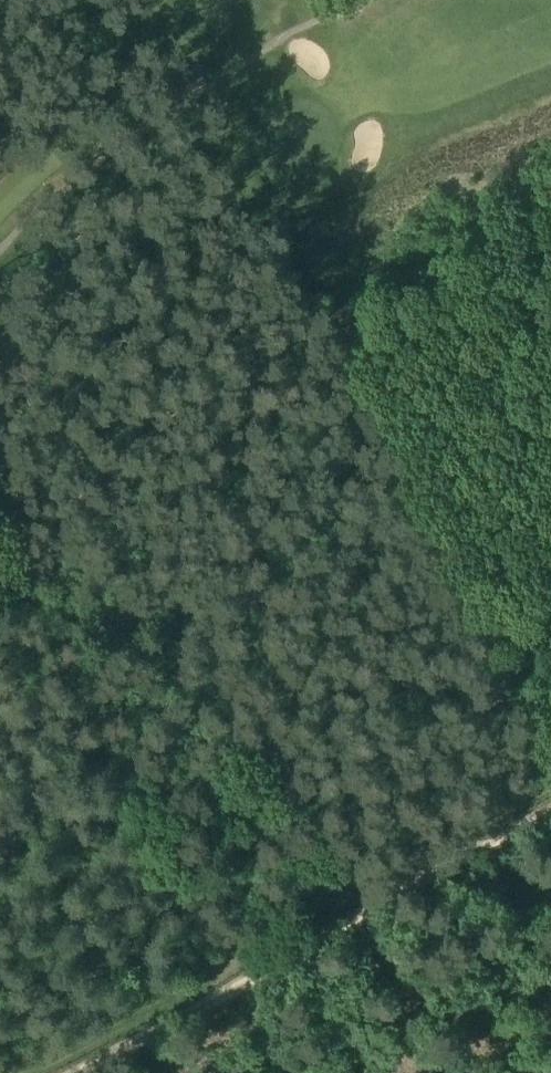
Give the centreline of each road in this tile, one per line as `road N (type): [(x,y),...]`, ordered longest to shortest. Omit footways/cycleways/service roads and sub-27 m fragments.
road 1 (track): [(550,810),(81,1072)]

